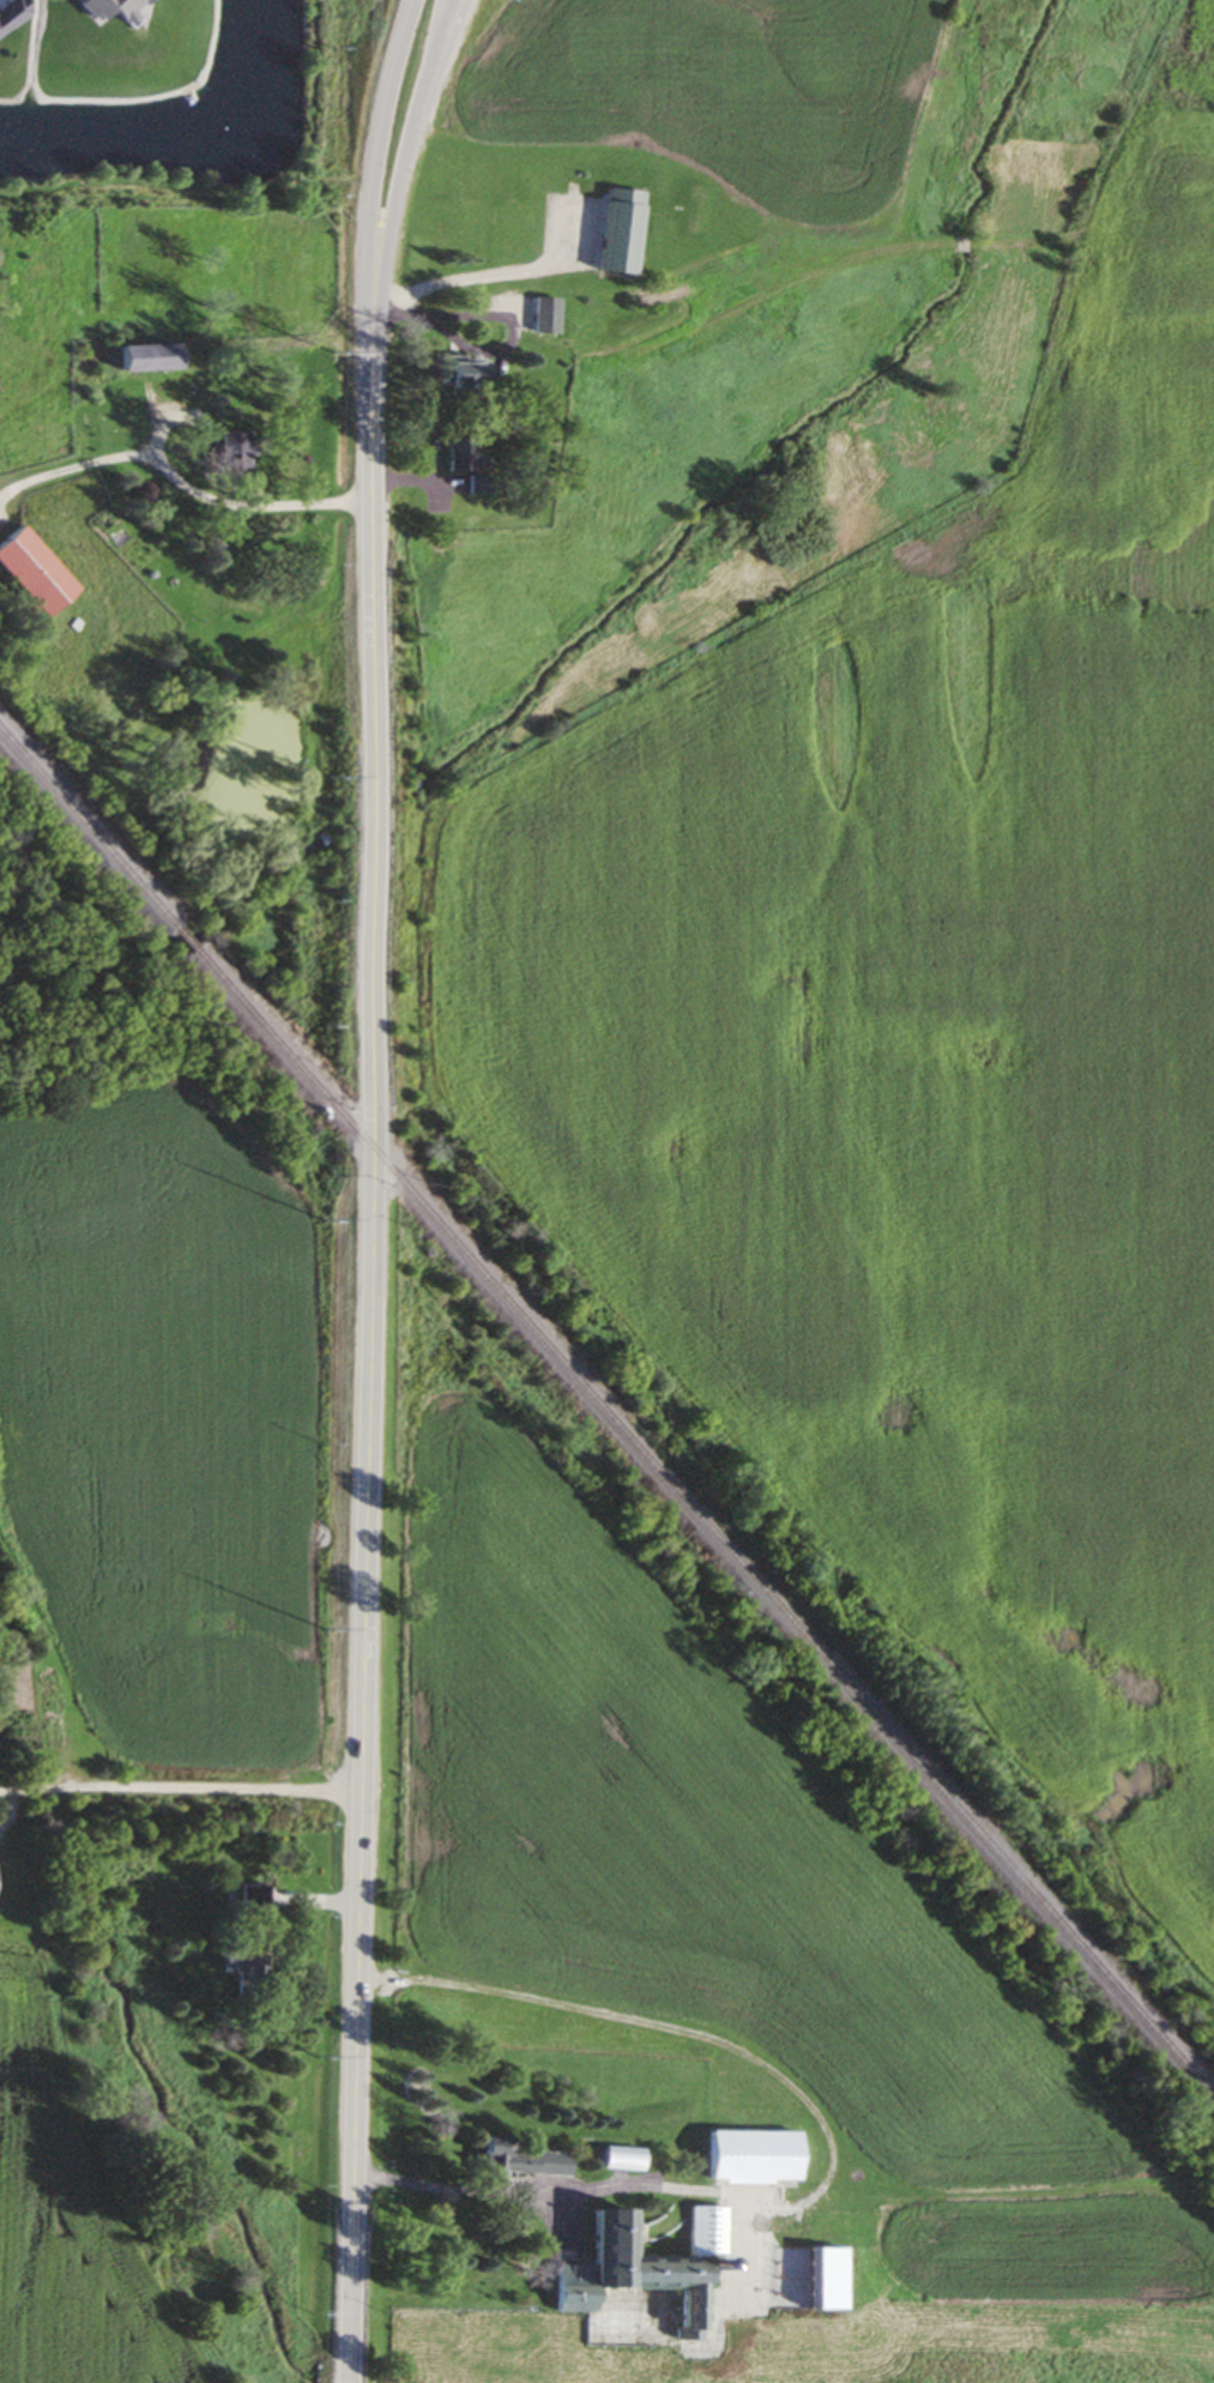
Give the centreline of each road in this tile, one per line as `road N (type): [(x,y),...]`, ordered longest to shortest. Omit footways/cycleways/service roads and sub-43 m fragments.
road 1 (secondary): [(349,2382),(373,1153),(366,403)]
road 2 (secondary): [(366,403),(403,170),(451,0)]
road 3 (secondary): [(409,0),(387,65),(368,171),(366,403)]
road 4 (residential): [(0,1803),(362,1804)]

